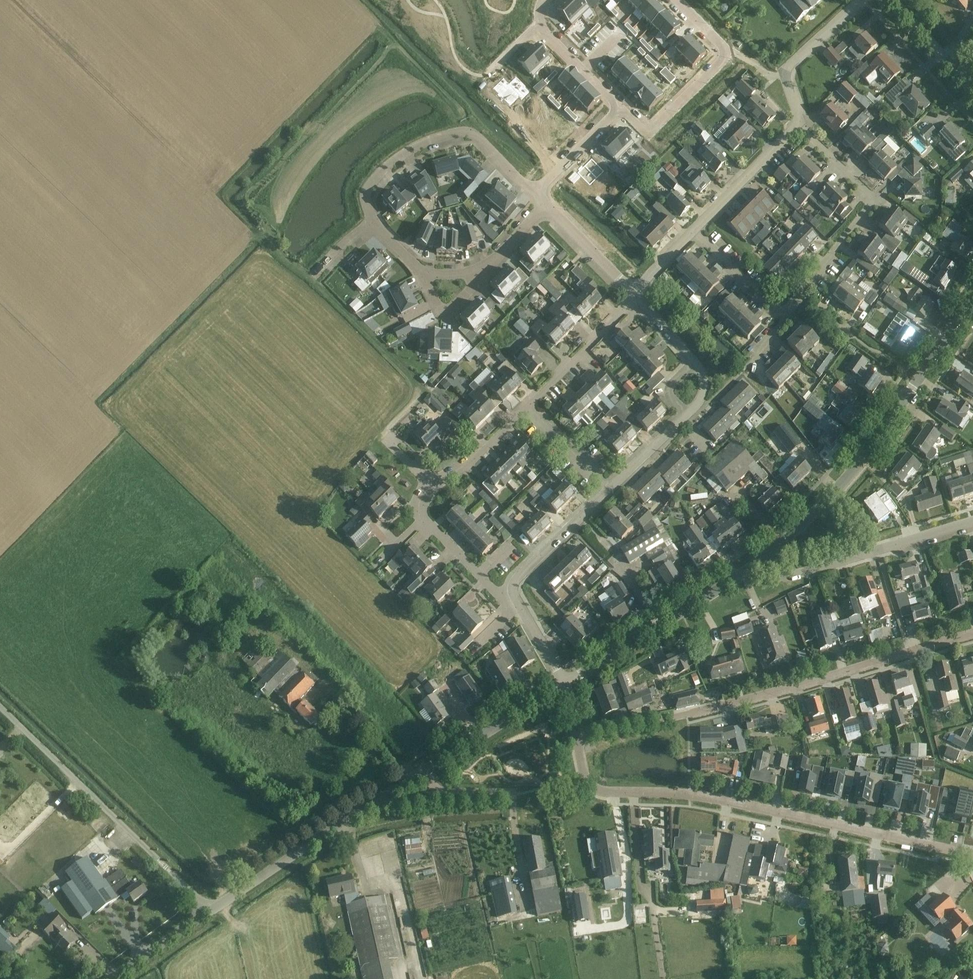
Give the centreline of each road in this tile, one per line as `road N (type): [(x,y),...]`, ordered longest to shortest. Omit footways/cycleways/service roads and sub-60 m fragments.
road 1 (residential): [(581,742),(972,634)]
road 2 (unclassified): [(972,856),(710,798),(587,792)]
road 3 (tertiary): [(751,569),(870,449),(972,301)]
road 4 (unclassified): [(209,911),(0,708)]
road 5 (residential): [(434,487),(634,299)]
road 6 (tertiary): [(209,911),(422,772)]
road 7 (residential): [(531,192),(466,130),(423,142),(376,178),(363,195),(369,227)]
road 8 (residential): [(510,589),(686,415)]
road 9 (residential): [(798,300),(876,199),(800,125)]
road 10 (residential): [(751,569),(792,575),(972,520)]
road 11 (tertiary): [(564,686),(751,569)]
road 12 (unclassified): [(587,792),(440,788),(422,772)]
road 13 (tertiary): [(422,772),(564,686)]
road 14 (residential): [(691,233),(800,125)]
road 15 (residential): [(618,106),(642,131),(719,50)]
road 16 (residential): [(539,0),(538,26),(618,106)]
road 17 (residential): [(634,299),(542,202)]
road 18 (residential): [(402,259),(440,311),(463,302),(487,265)]
road 19 (residential): [(784,315),(691,233)]
road 20 (residential): [(531,192),(618,106)]
road 21 (tertiary): [(972,90),(891,0)]

